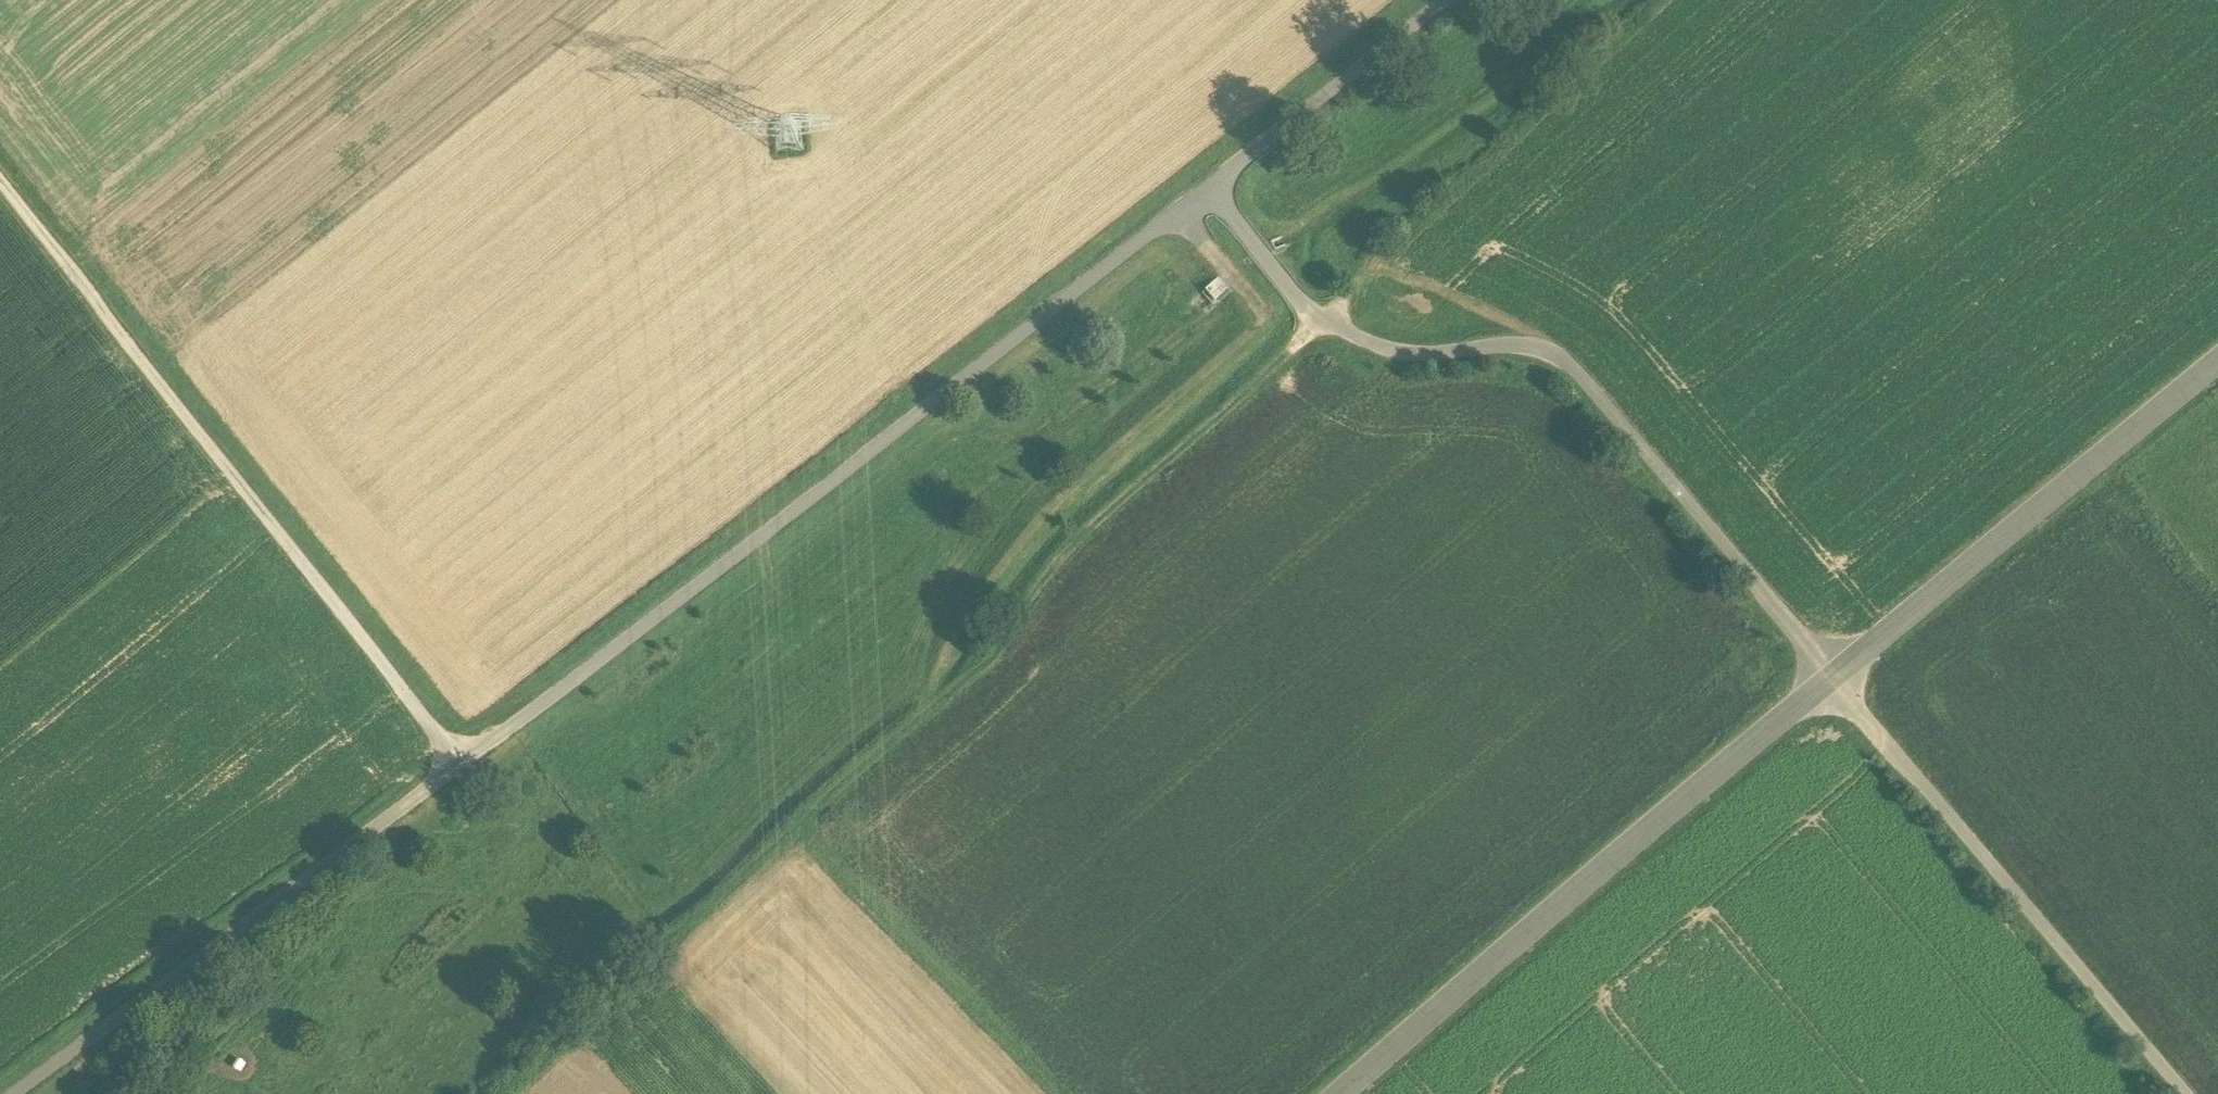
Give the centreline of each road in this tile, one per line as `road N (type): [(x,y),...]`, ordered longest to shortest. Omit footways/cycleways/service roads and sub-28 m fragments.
road 1 (track): [(20,1093),(459,769),(1449,0)]
road 2 (track): [(2185,1093),(1565,359),(1527,341),(1443,352),(1356,338),(1320,318),(1210,188)]
road 3 (tertiary): [(2217,360),(1831,676),(1343,1093)]
road 4 (track): [(1320,318),(1060,590),(502,1093)]
road 5 (track): [(459,769),(0,189)]
road 6 (track): [(1052,1093),(788,833)]

